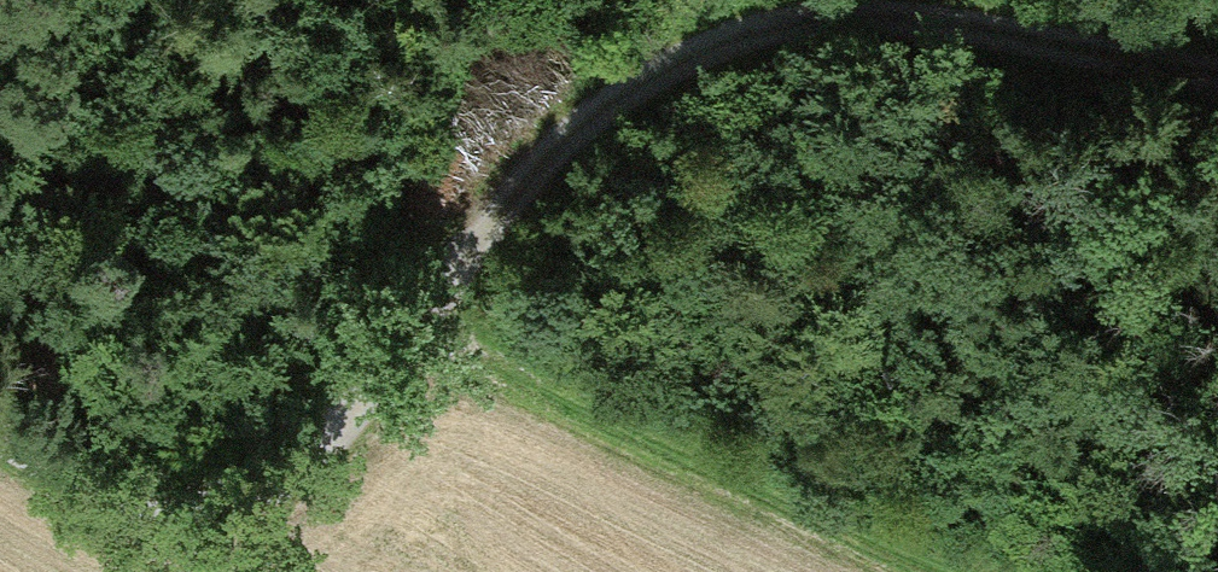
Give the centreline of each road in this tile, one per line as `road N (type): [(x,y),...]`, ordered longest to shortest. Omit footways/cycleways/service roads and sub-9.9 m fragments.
road 1 (track): [(416,329),(567,136),(698,50),(800,19),(936,22),(1217,67)]
road 2 (track): [(416,329),(945,571)]
road 3 (track): [(0,428),(126,494),(199,510),(275,488),(347,420),(416,329)]

